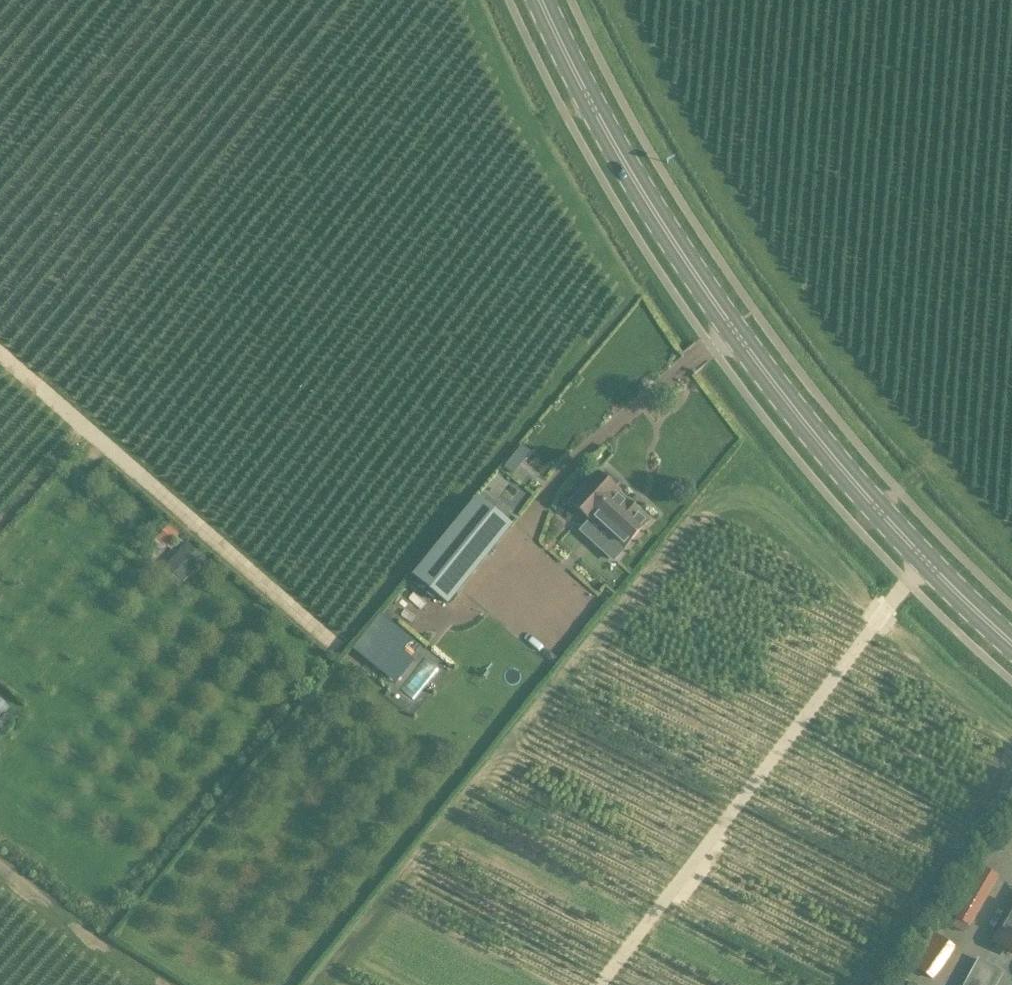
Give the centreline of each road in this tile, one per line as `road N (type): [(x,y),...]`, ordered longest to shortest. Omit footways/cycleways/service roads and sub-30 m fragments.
road 1 (primary): [(1011,644),(839,464),(734,329),(543,46),(525,0)]

